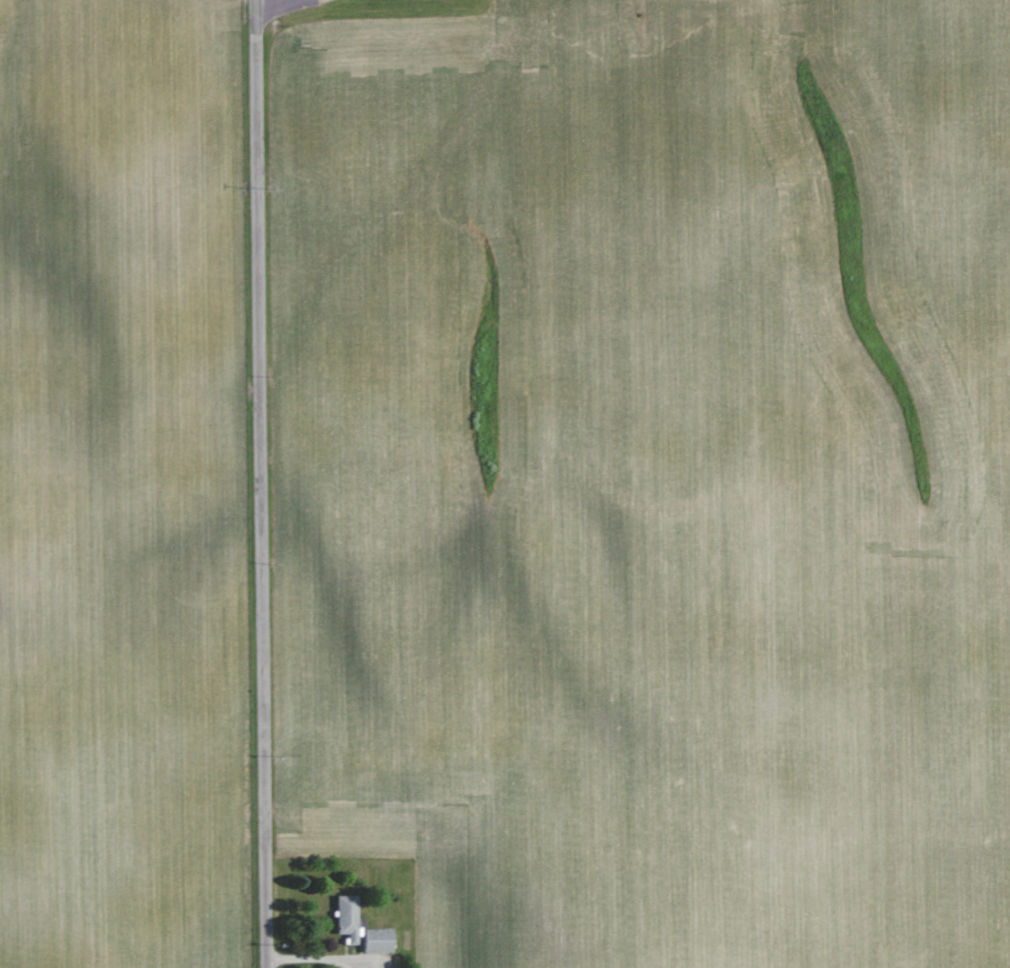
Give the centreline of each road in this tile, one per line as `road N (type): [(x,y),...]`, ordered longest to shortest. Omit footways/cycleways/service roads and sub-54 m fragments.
road 1 (residential): [(264,967),(256,0)]

